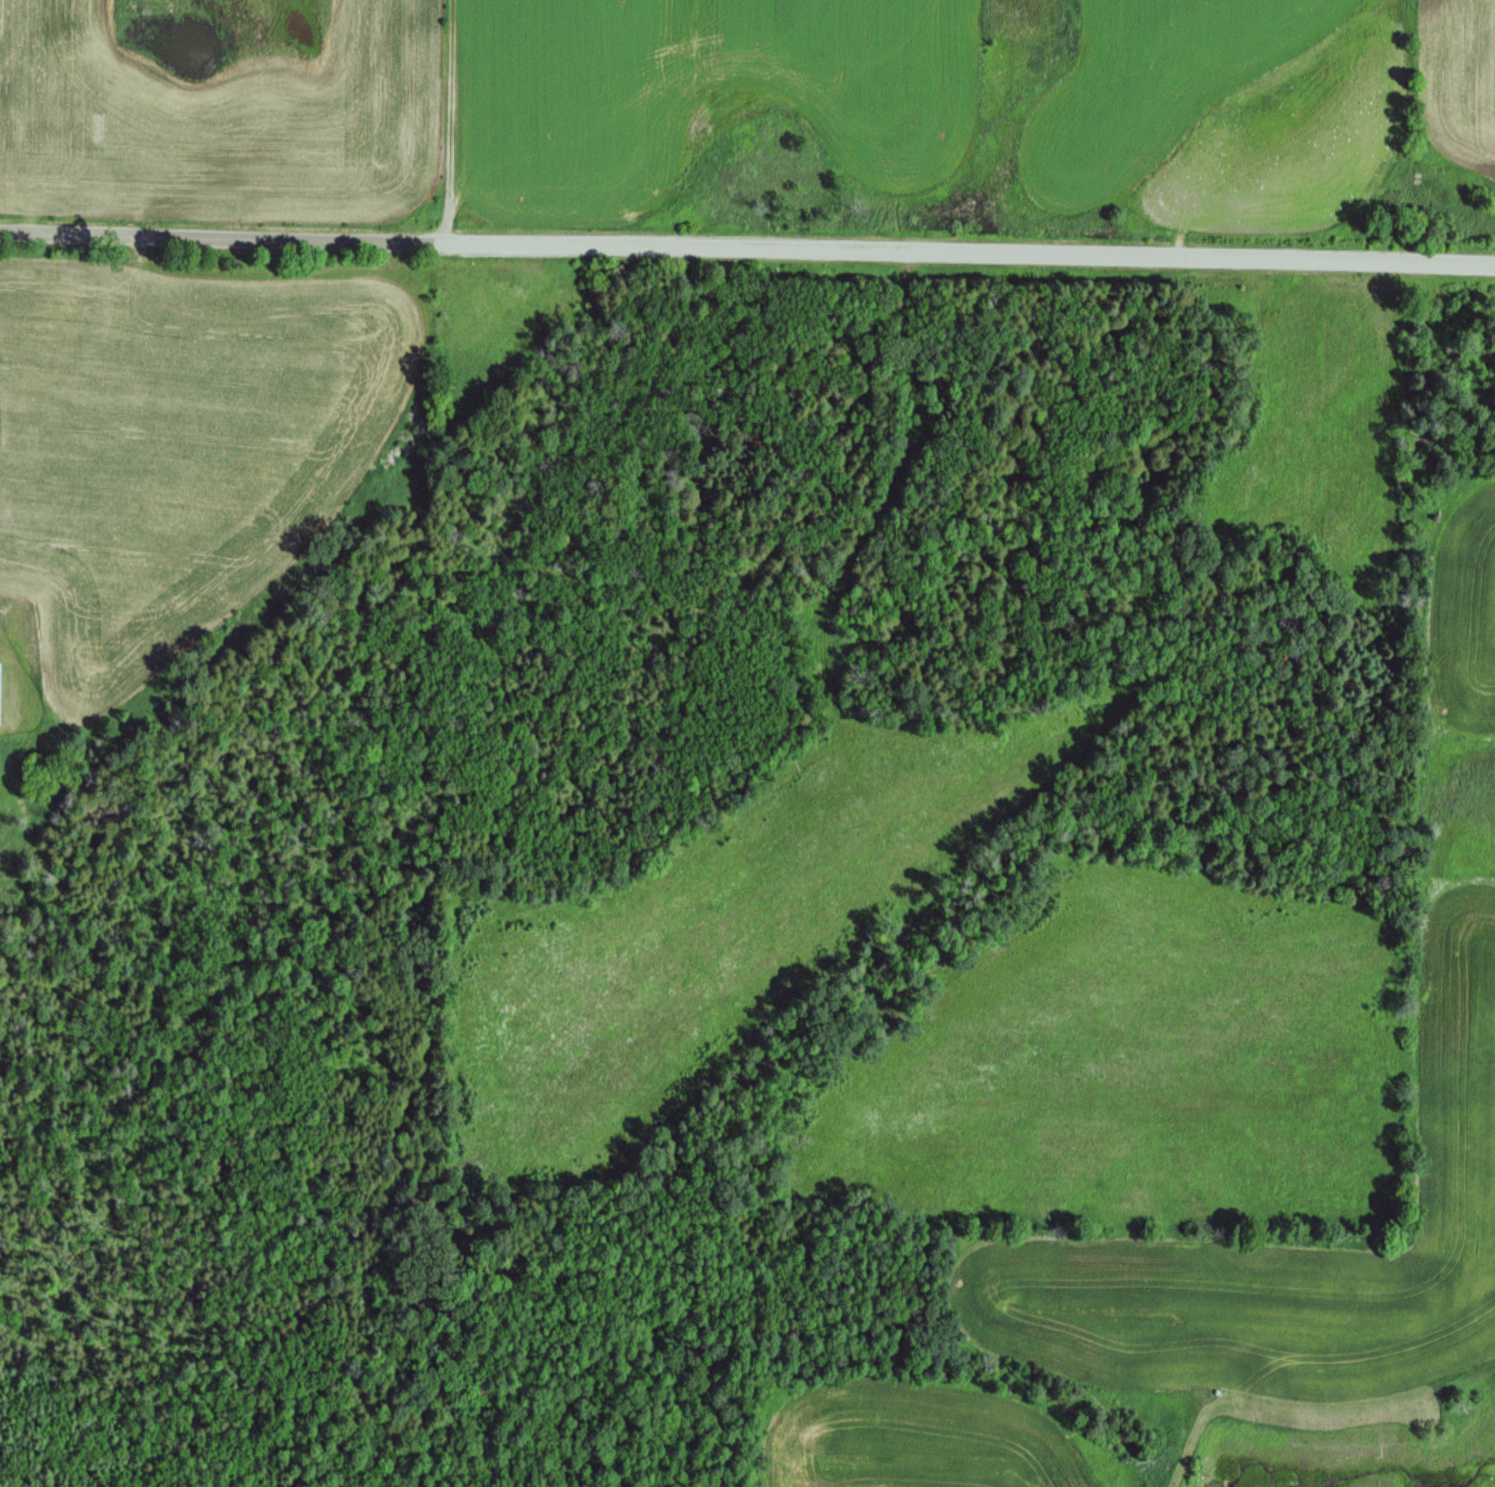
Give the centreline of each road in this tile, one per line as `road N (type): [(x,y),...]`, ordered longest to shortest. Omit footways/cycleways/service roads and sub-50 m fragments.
road 1 (secondary): [(1494,270),(0,238)]

